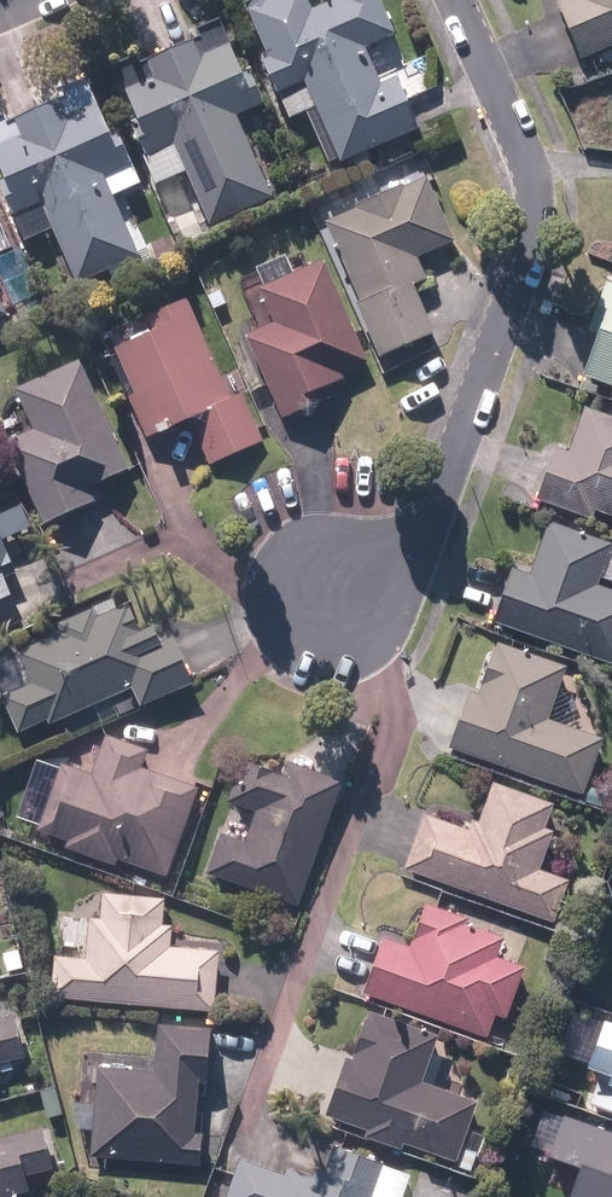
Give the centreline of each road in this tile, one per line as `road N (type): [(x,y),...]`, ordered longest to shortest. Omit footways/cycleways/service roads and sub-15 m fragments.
road 1 (residential): [(461,0),(534,175),(538,228),(429,526),(392,569),(329,606)]

